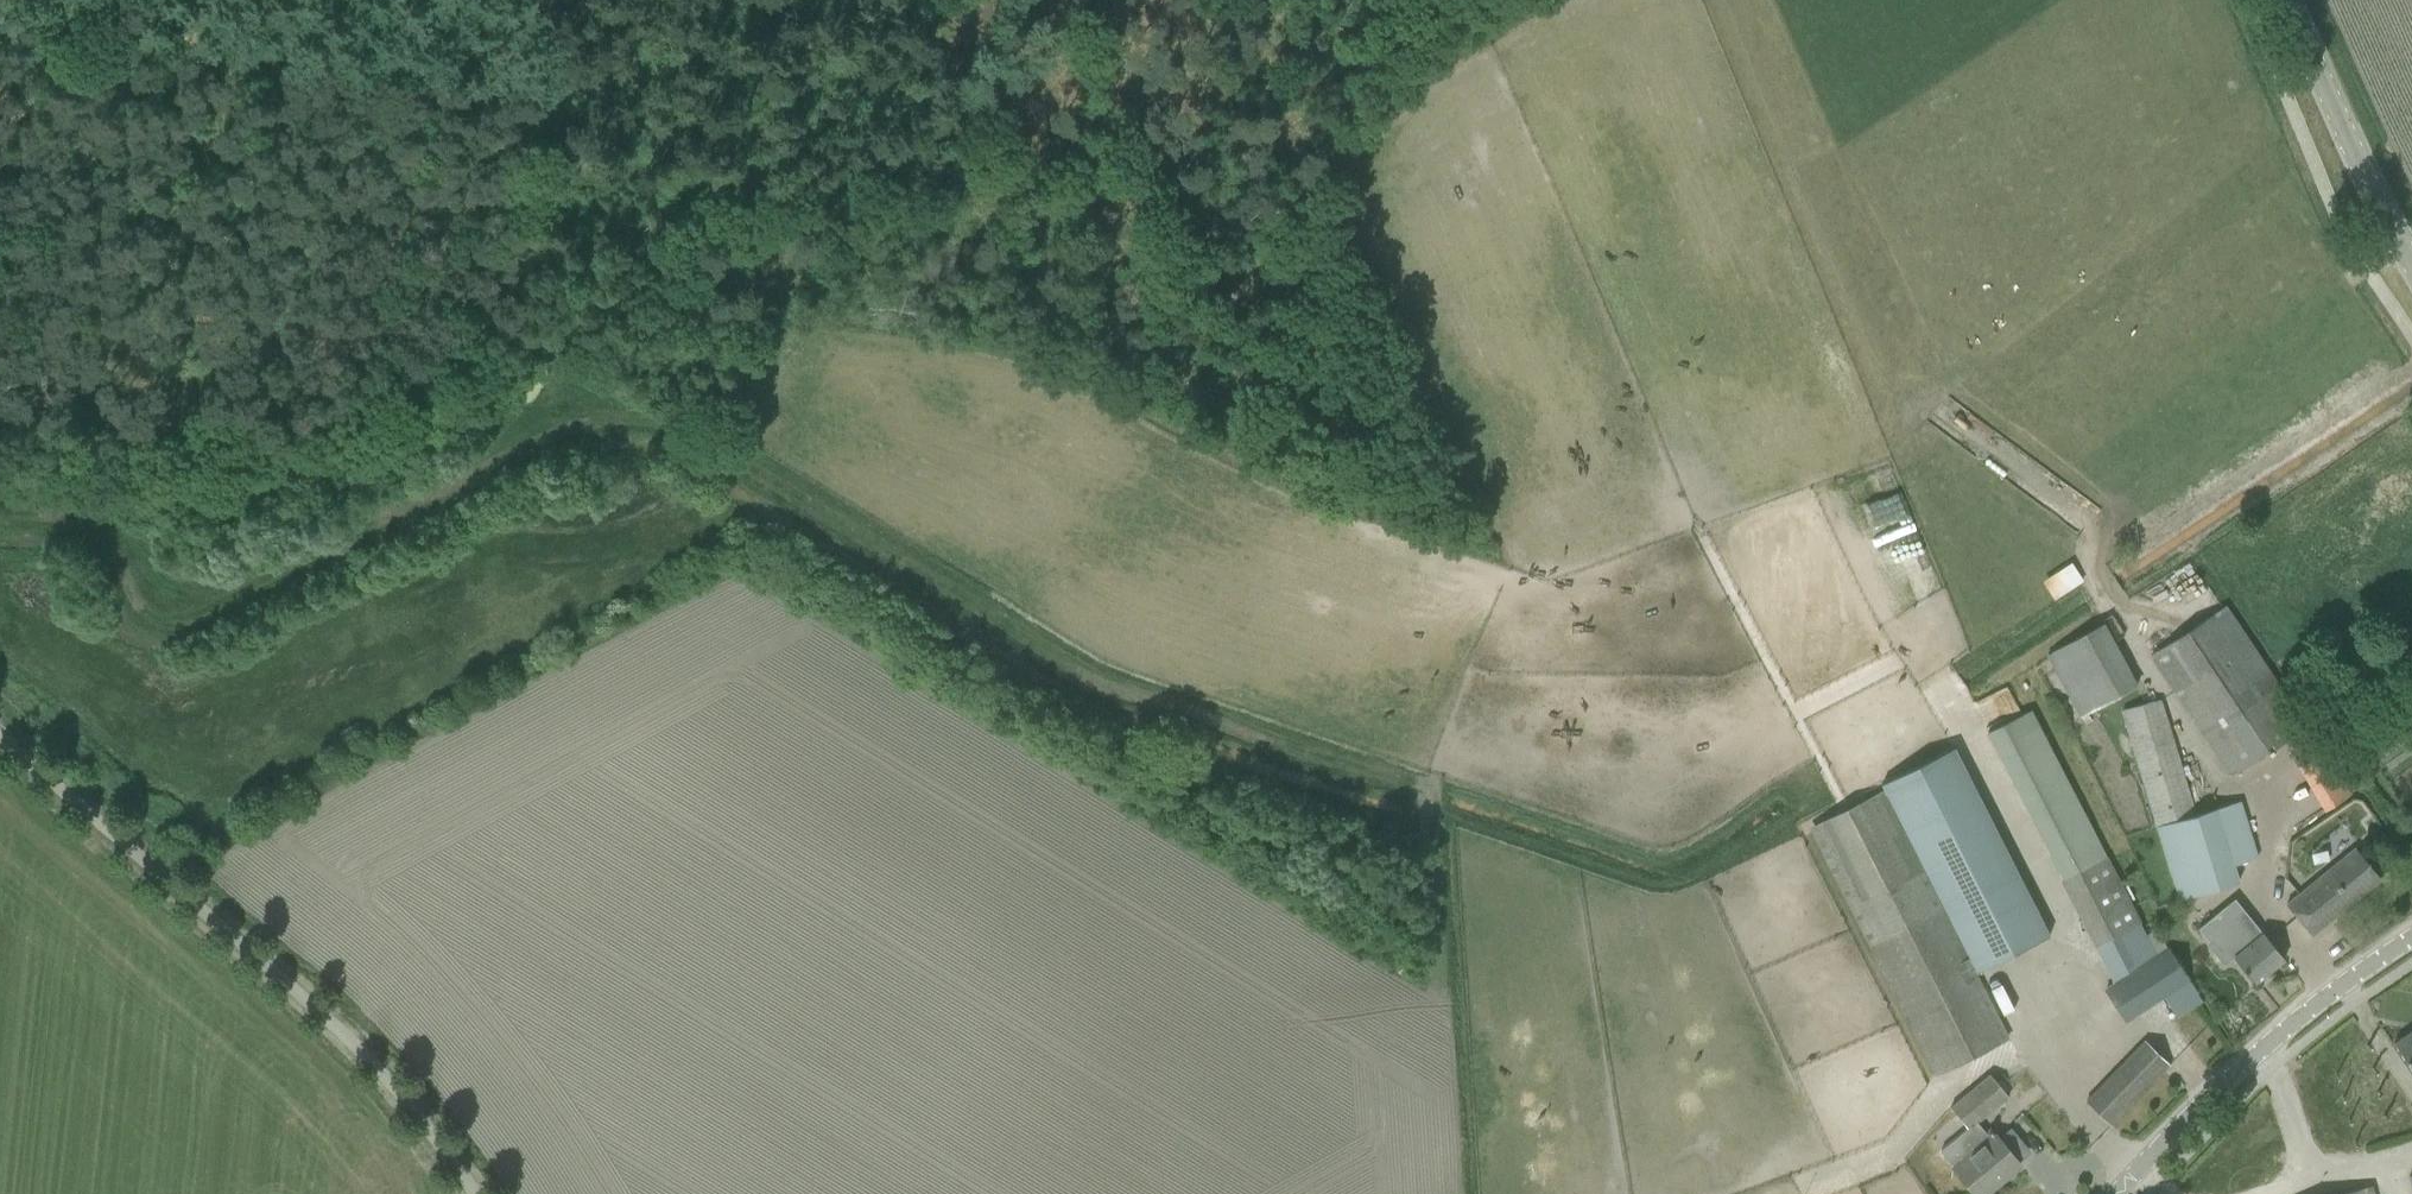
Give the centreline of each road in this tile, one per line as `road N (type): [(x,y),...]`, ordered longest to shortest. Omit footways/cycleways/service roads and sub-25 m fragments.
road 1 (unclassified): [(497,1193),(412,1073),(0,737)]
road 2 (unclassified): [(2116,1193),(2303,1017),(2411,938)]
road 3 (tertiary): [(2411,261),(2293,0)]

